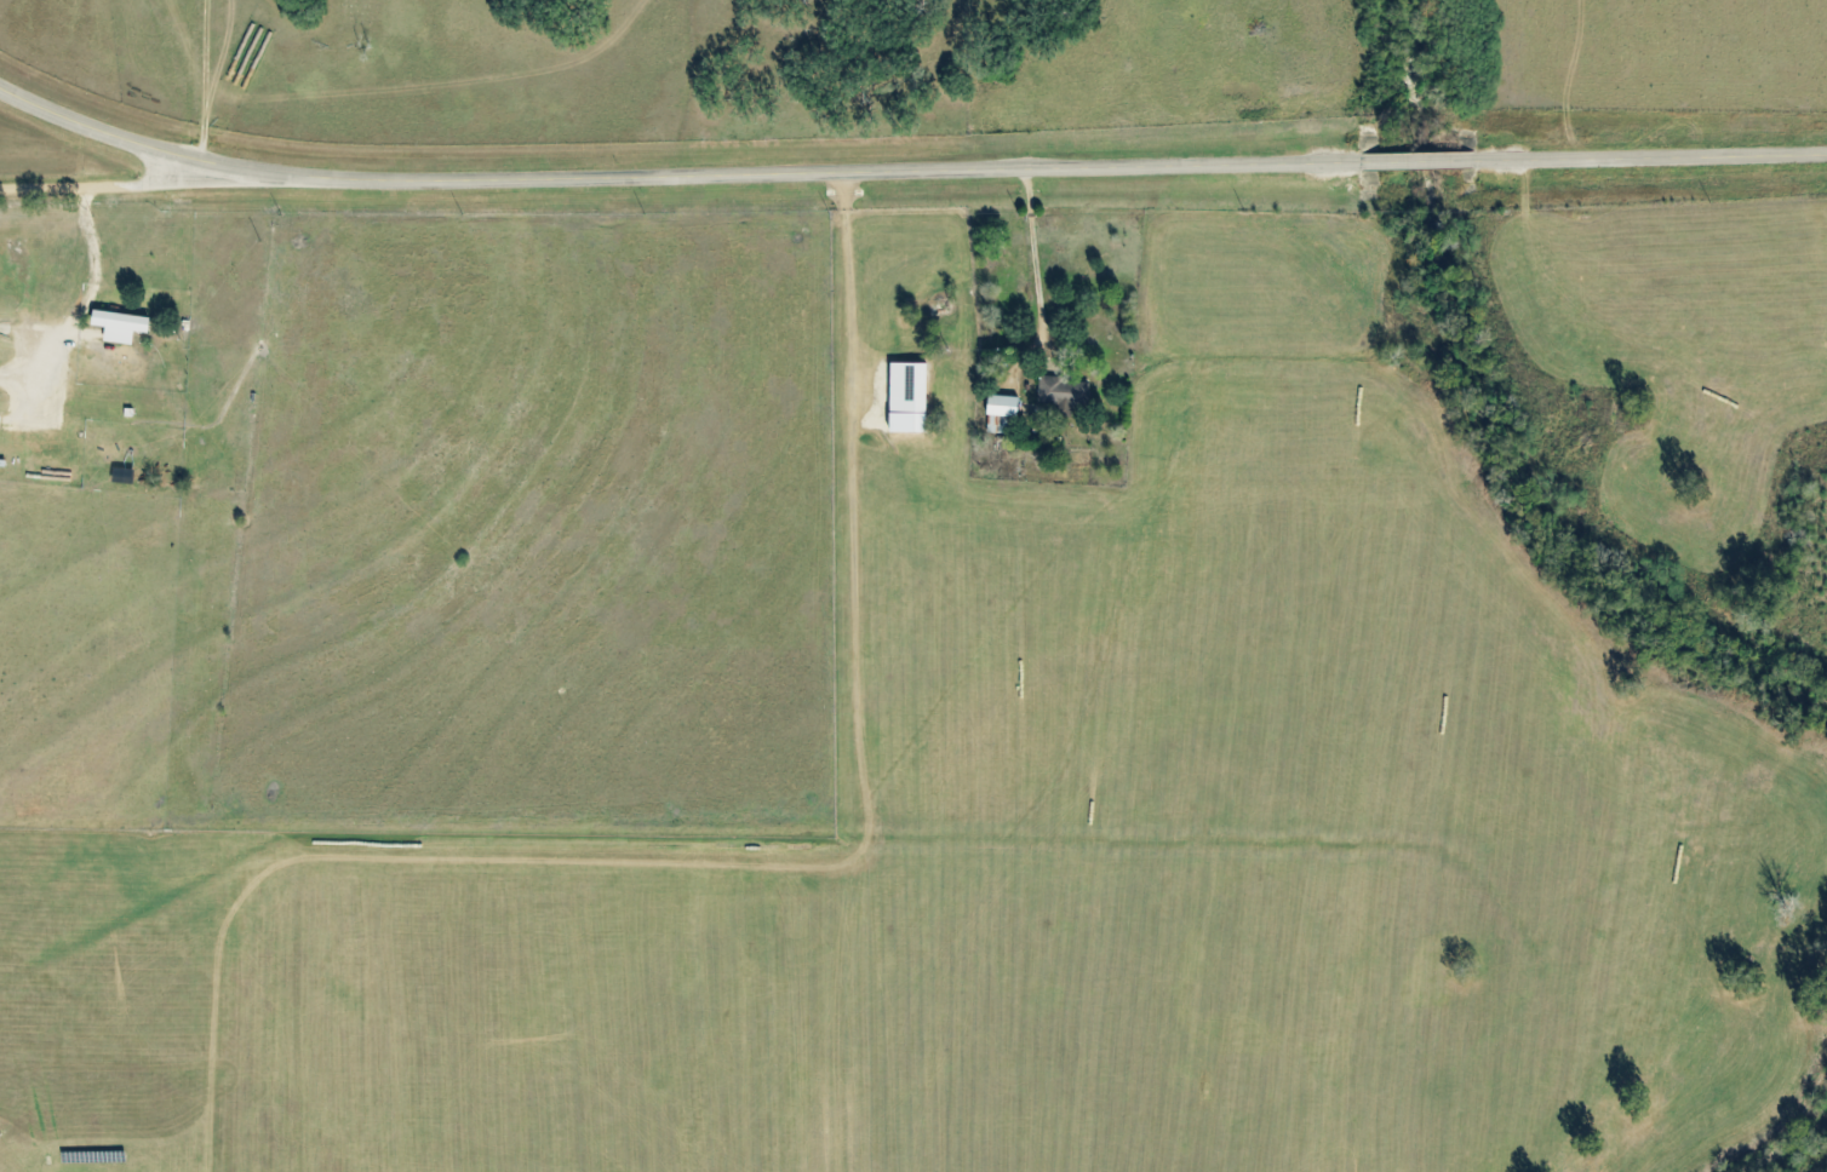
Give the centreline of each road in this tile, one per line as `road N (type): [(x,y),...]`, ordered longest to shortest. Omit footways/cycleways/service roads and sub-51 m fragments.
road 1 (tertiary): [(1826,154),(475,178),(155,155),(0,87)]
road 2 (residential): [(0,188),(300,170)]

